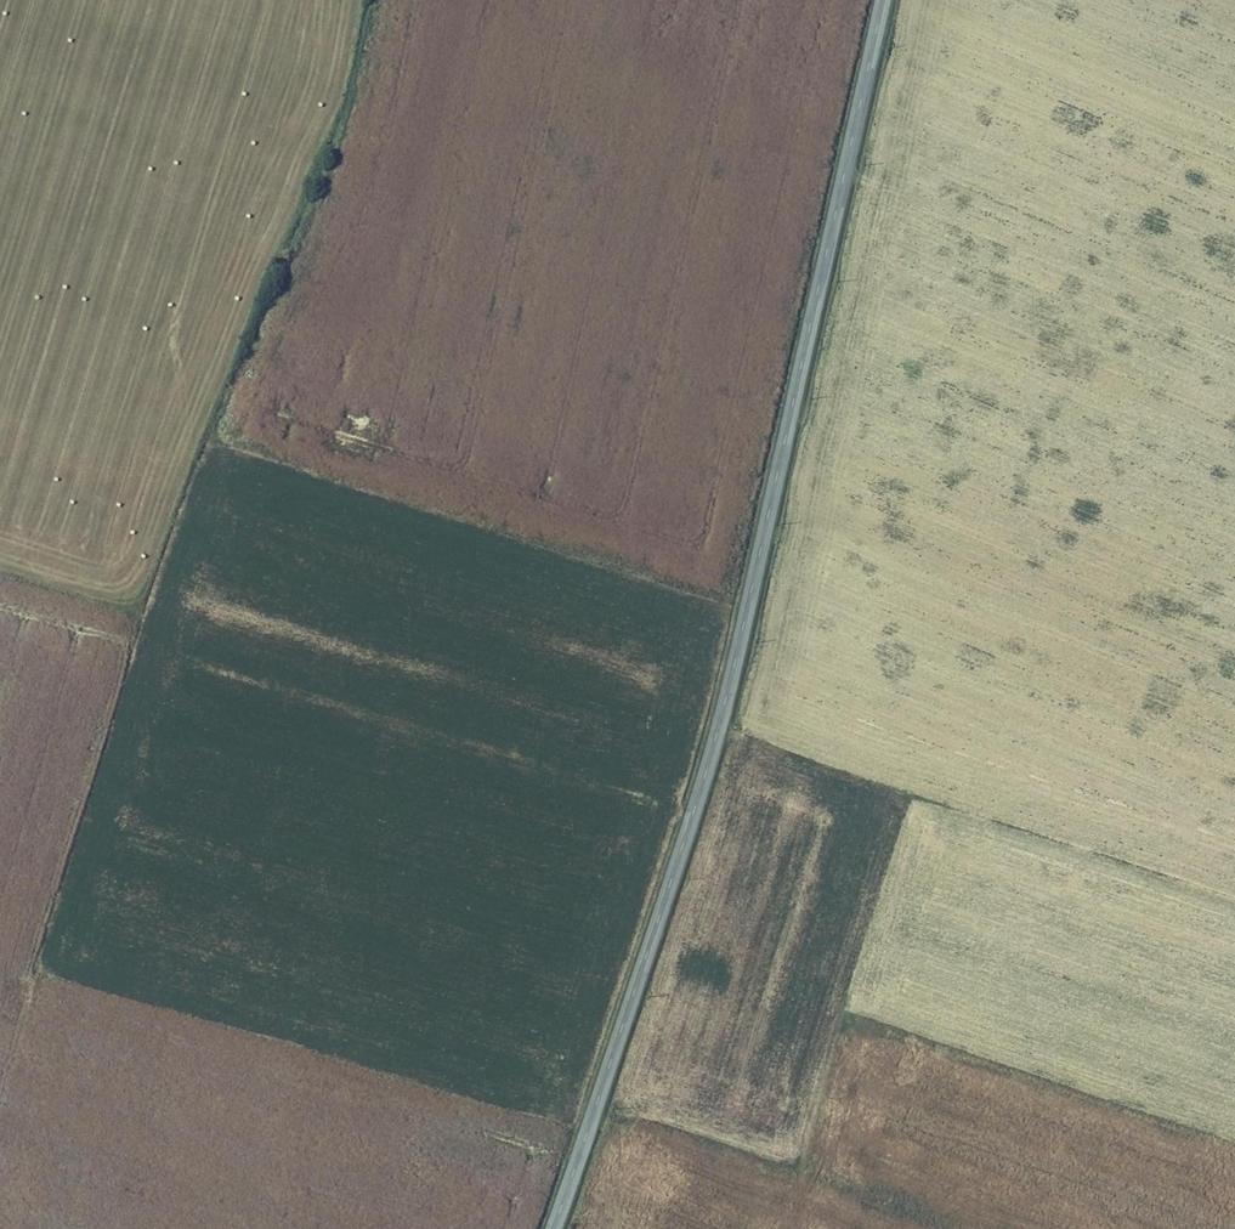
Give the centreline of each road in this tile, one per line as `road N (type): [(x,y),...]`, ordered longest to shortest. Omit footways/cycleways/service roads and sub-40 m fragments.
road 1 (tertiary): [(884,0),(724,715),(553,1228)]

